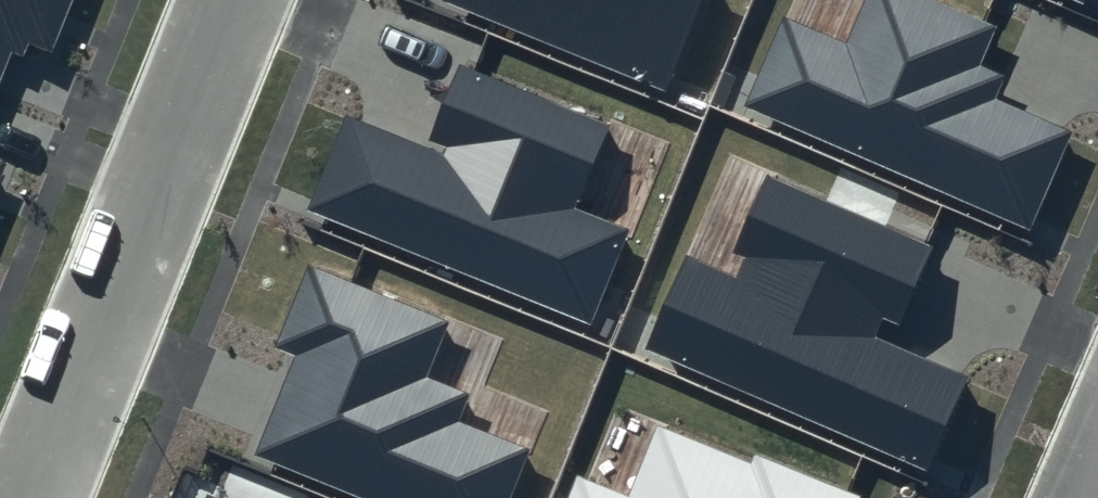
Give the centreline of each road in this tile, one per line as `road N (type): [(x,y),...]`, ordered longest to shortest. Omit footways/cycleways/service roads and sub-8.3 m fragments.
road 1 (residential): [(232,0),(30,497)]

